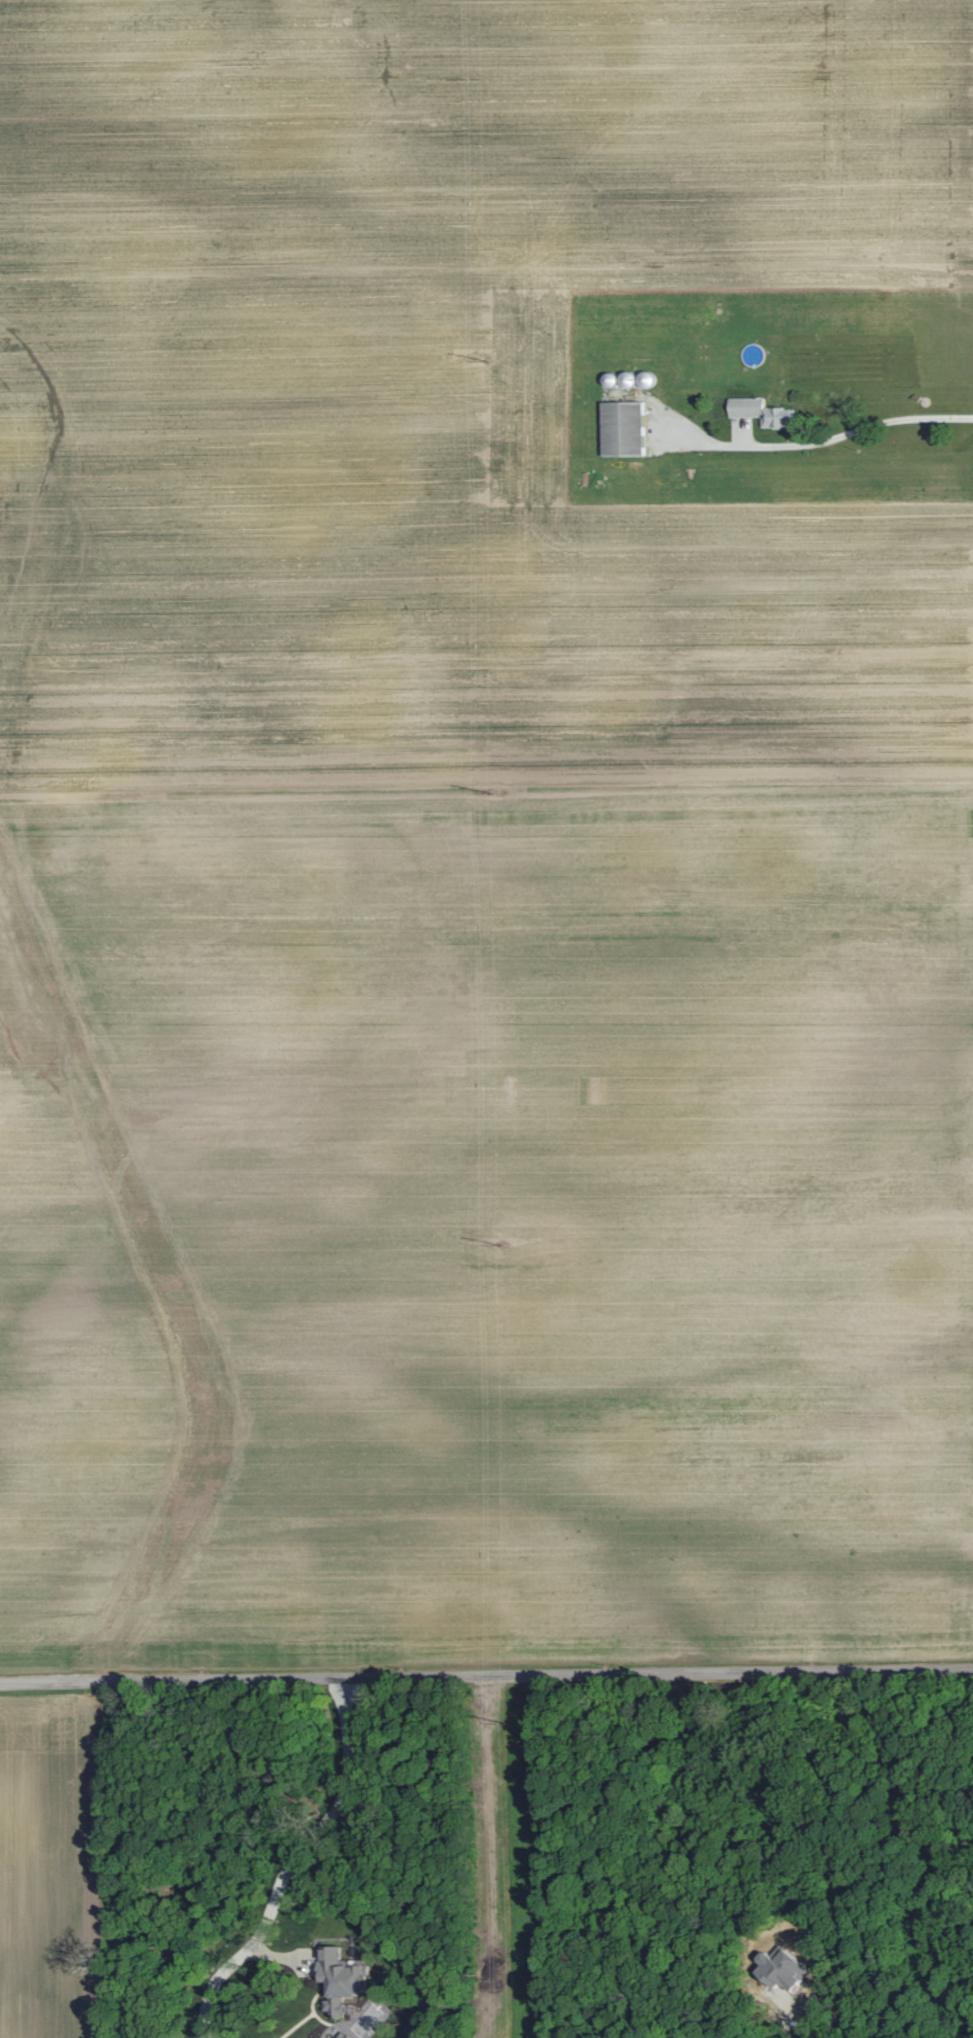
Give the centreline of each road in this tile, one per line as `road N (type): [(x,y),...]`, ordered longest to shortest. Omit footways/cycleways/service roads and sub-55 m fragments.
road 1 (tertiary): [(0,1684),(972,1671)]

